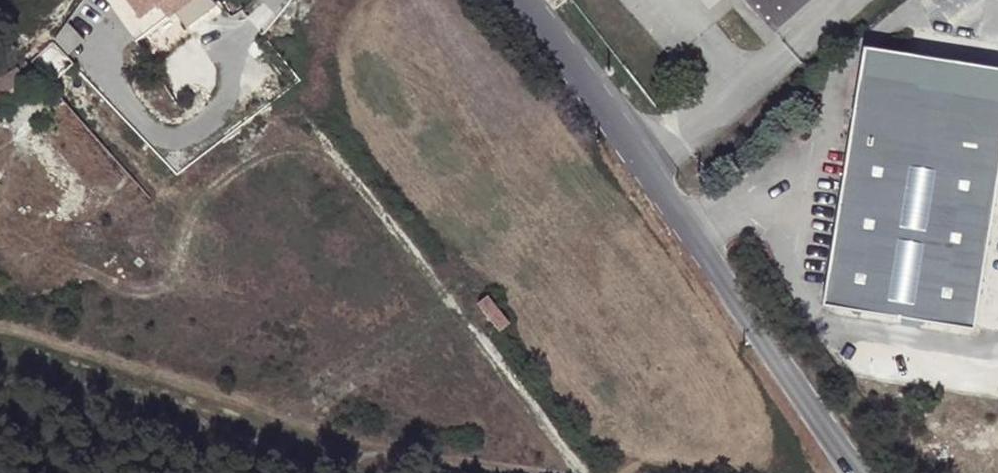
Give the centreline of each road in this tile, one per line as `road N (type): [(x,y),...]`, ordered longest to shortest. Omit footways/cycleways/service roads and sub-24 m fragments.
road 1 (unclassified): [(855,472),(740,290),(520,0)]

